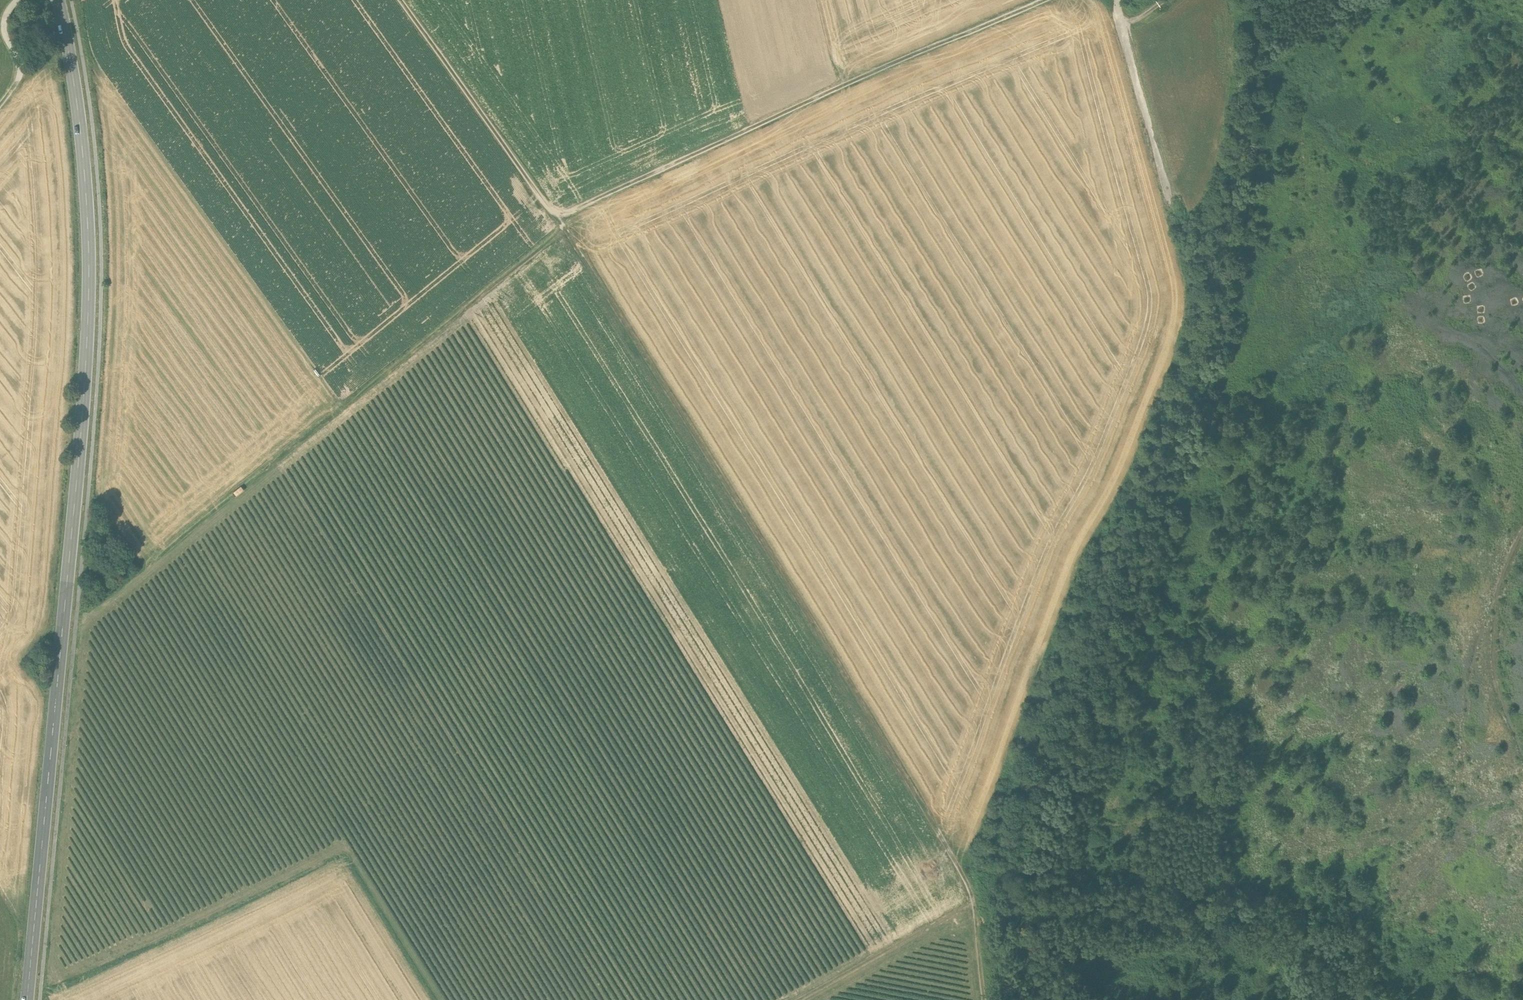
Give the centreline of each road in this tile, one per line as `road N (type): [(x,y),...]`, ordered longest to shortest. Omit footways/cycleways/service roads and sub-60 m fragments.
road 1 (tertiary): [(31,999),(89,316),(87,194),(62,0)]
road 2 (track): [(985,999),(976,921),(958,864),(560,220)]
road 3 (track): [(31,995),(343,851),(759,536)]
road 4 (track): [(563,227),(299,455),(78,623),(65,625)]
road 5 (track): [(1034,0),(560,220)]
road 6 (track): [(560,220),(405,0)]
road 7 (track): [(1118,0),(1177,217)]
road 8 (track): [(973,904),(801,999)]
road 9 (track): [(435,999),(343,851)]

